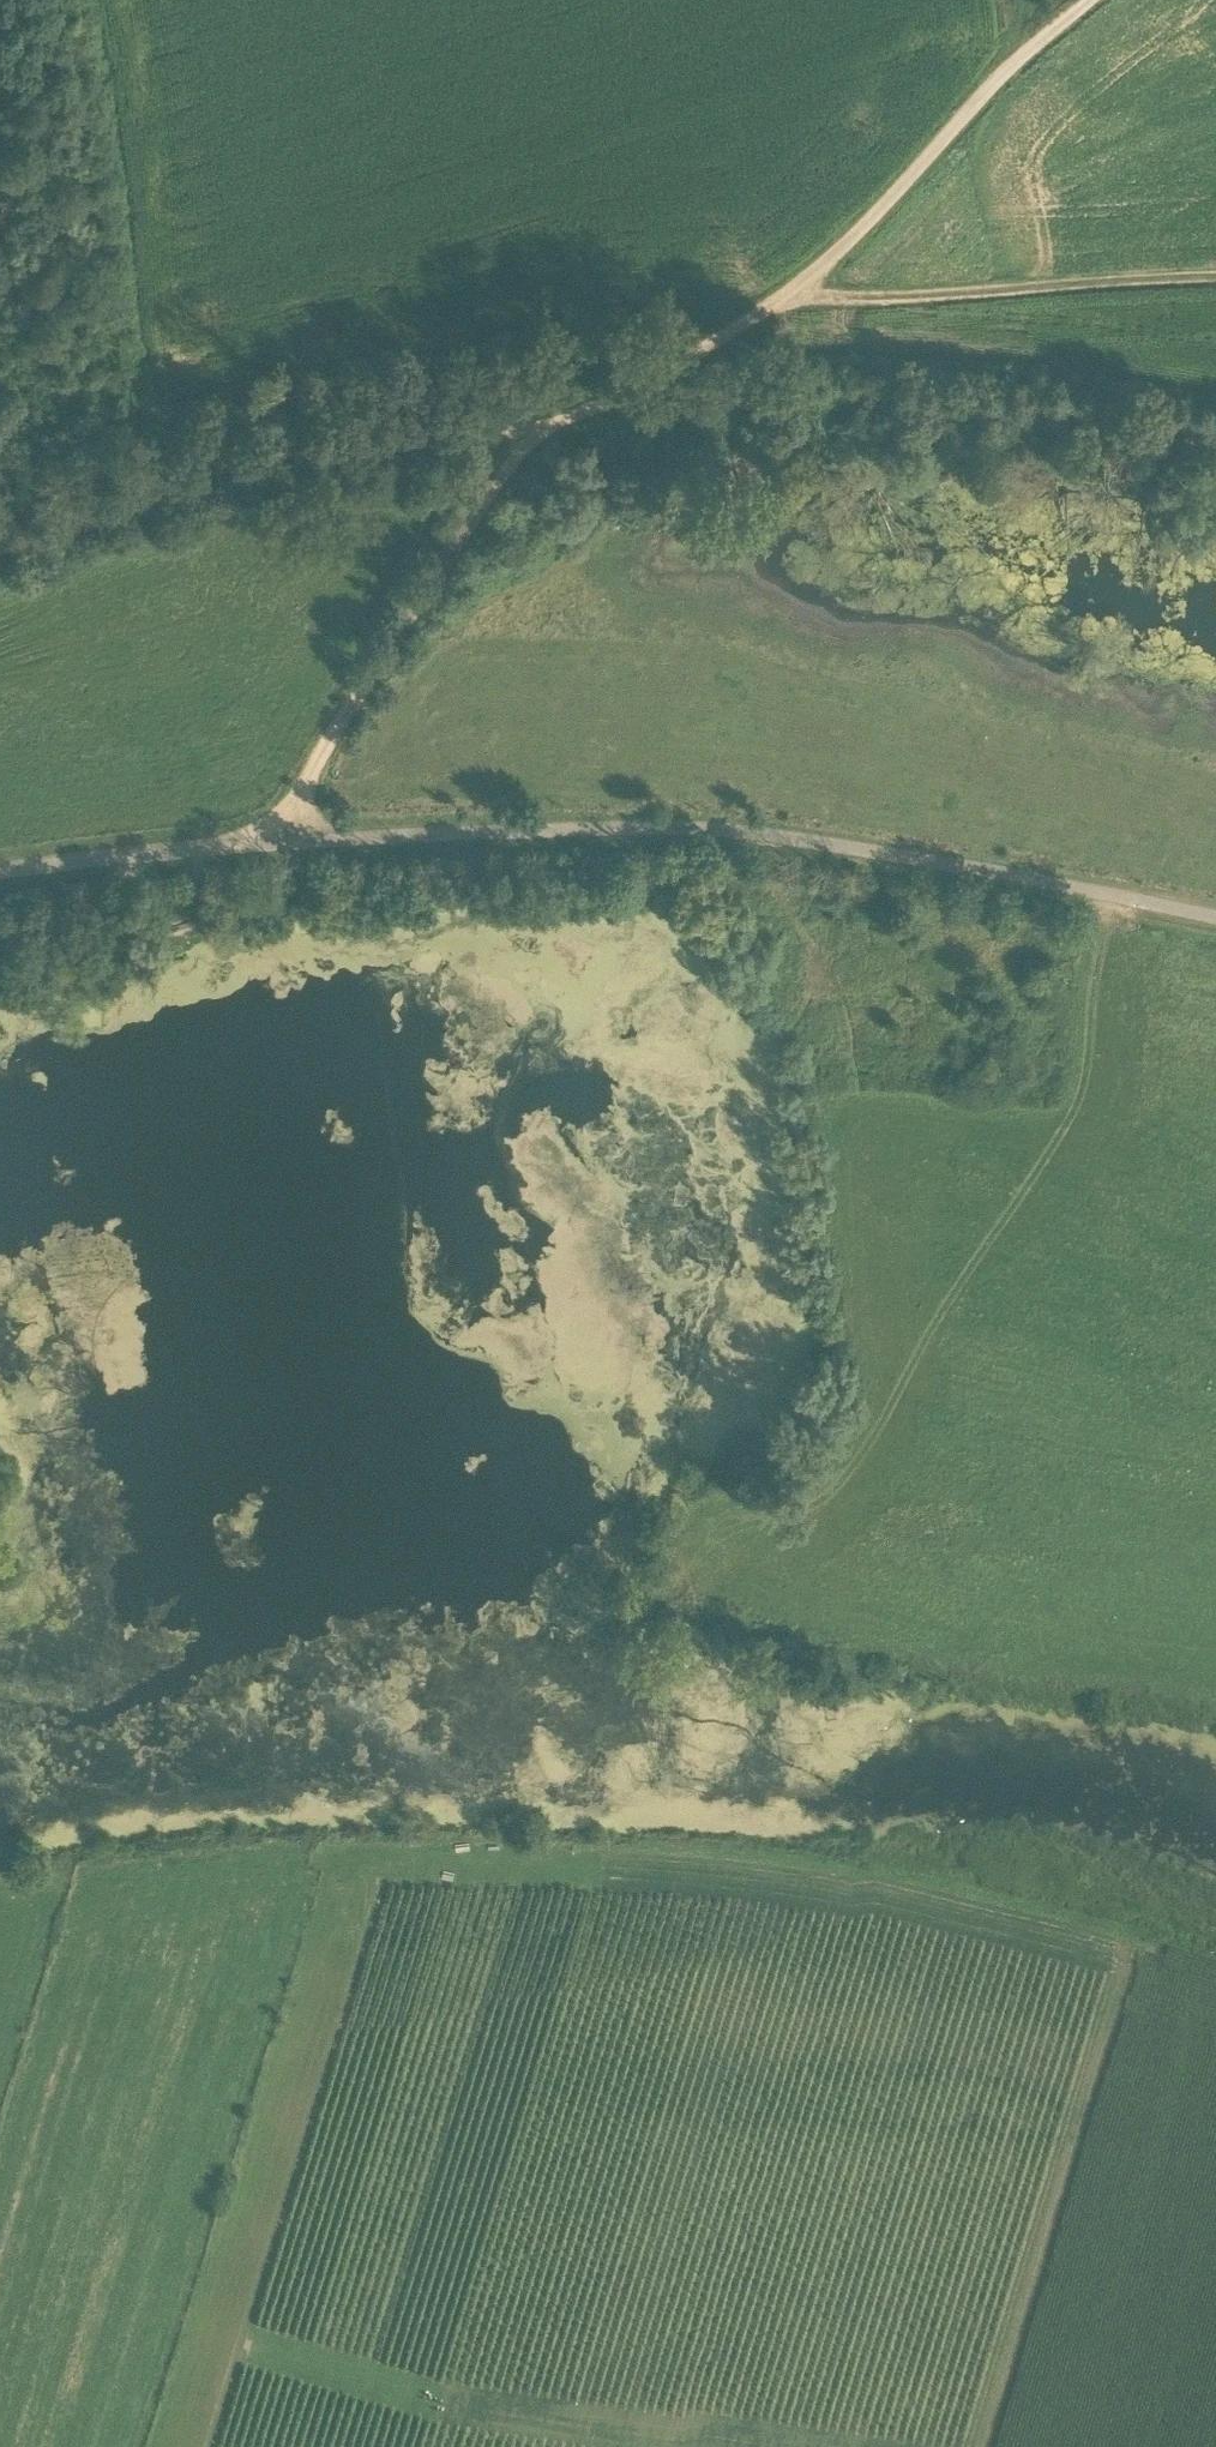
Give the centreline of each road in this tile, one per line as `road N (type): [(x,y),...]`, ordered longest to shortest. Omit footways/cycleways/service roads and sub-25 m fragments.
road 1 (unclassified): [(0,870),(279,839),(662,827),(867,846),(1215,916)]
road 2 (track): [(279,839),(317,759),(476,502),(534,434),(645,383),(788,300),(1088,0)]
road 3 (track): [(199,2446),(372,1871)]
road 4 (track): [(0,545),(129,494),(311,442),(447,418),(505,423),(534,434)]
road 5 (track): [(788,300),(1215,281)]
road 6 (track): [(766,833),(822,988),(797,1006)]

